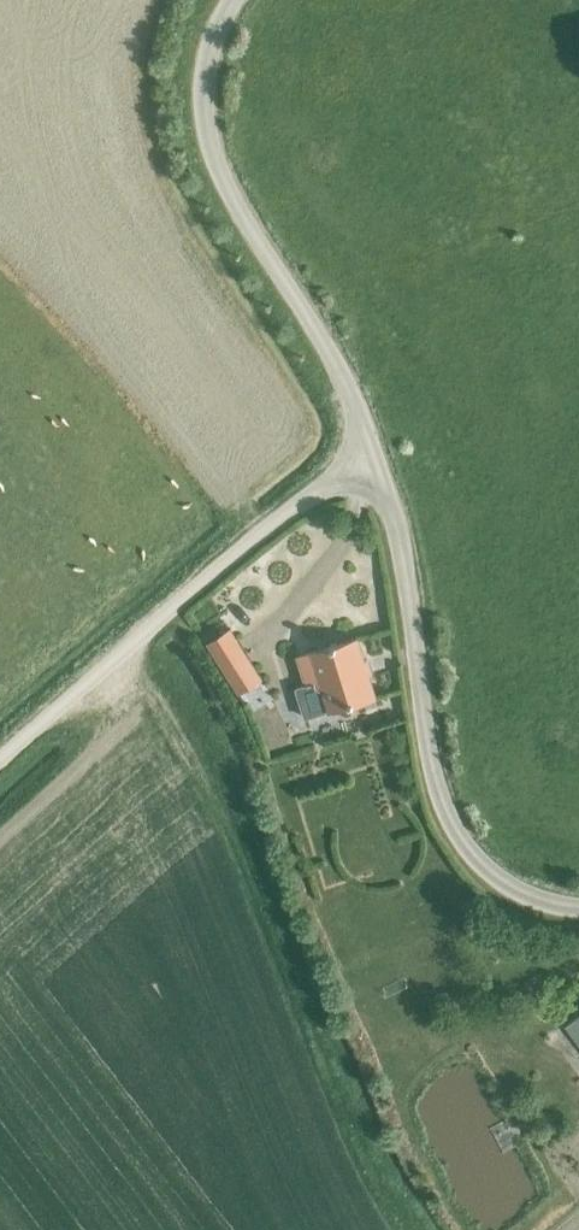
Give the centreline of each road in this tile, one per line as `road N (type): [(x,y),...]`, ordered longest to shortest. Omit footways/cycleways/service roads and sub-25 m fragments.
road 1 (unclassified): [(578,907),(526,895),(491,873),(452,827),(425,745),(402,563),(374,458)]
road 2 (unclassified): [(374,458),(344,379),(218,175),(205,126),(205,70),(217,17),(231,0)]
road 3 (unclassified): [(0,757),(312,492),(374,458)]

